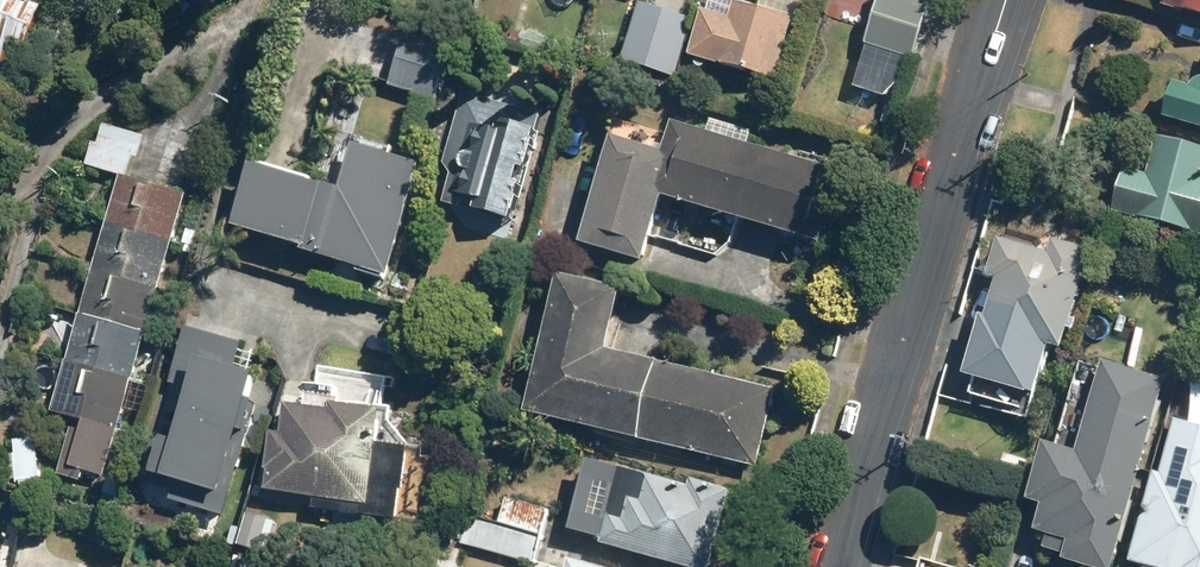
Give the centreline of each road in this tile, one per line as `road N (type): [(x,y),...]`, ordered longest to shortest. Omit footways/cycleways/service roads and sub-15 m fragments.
road 1 (residential): [(1009,0),(841,566)]

